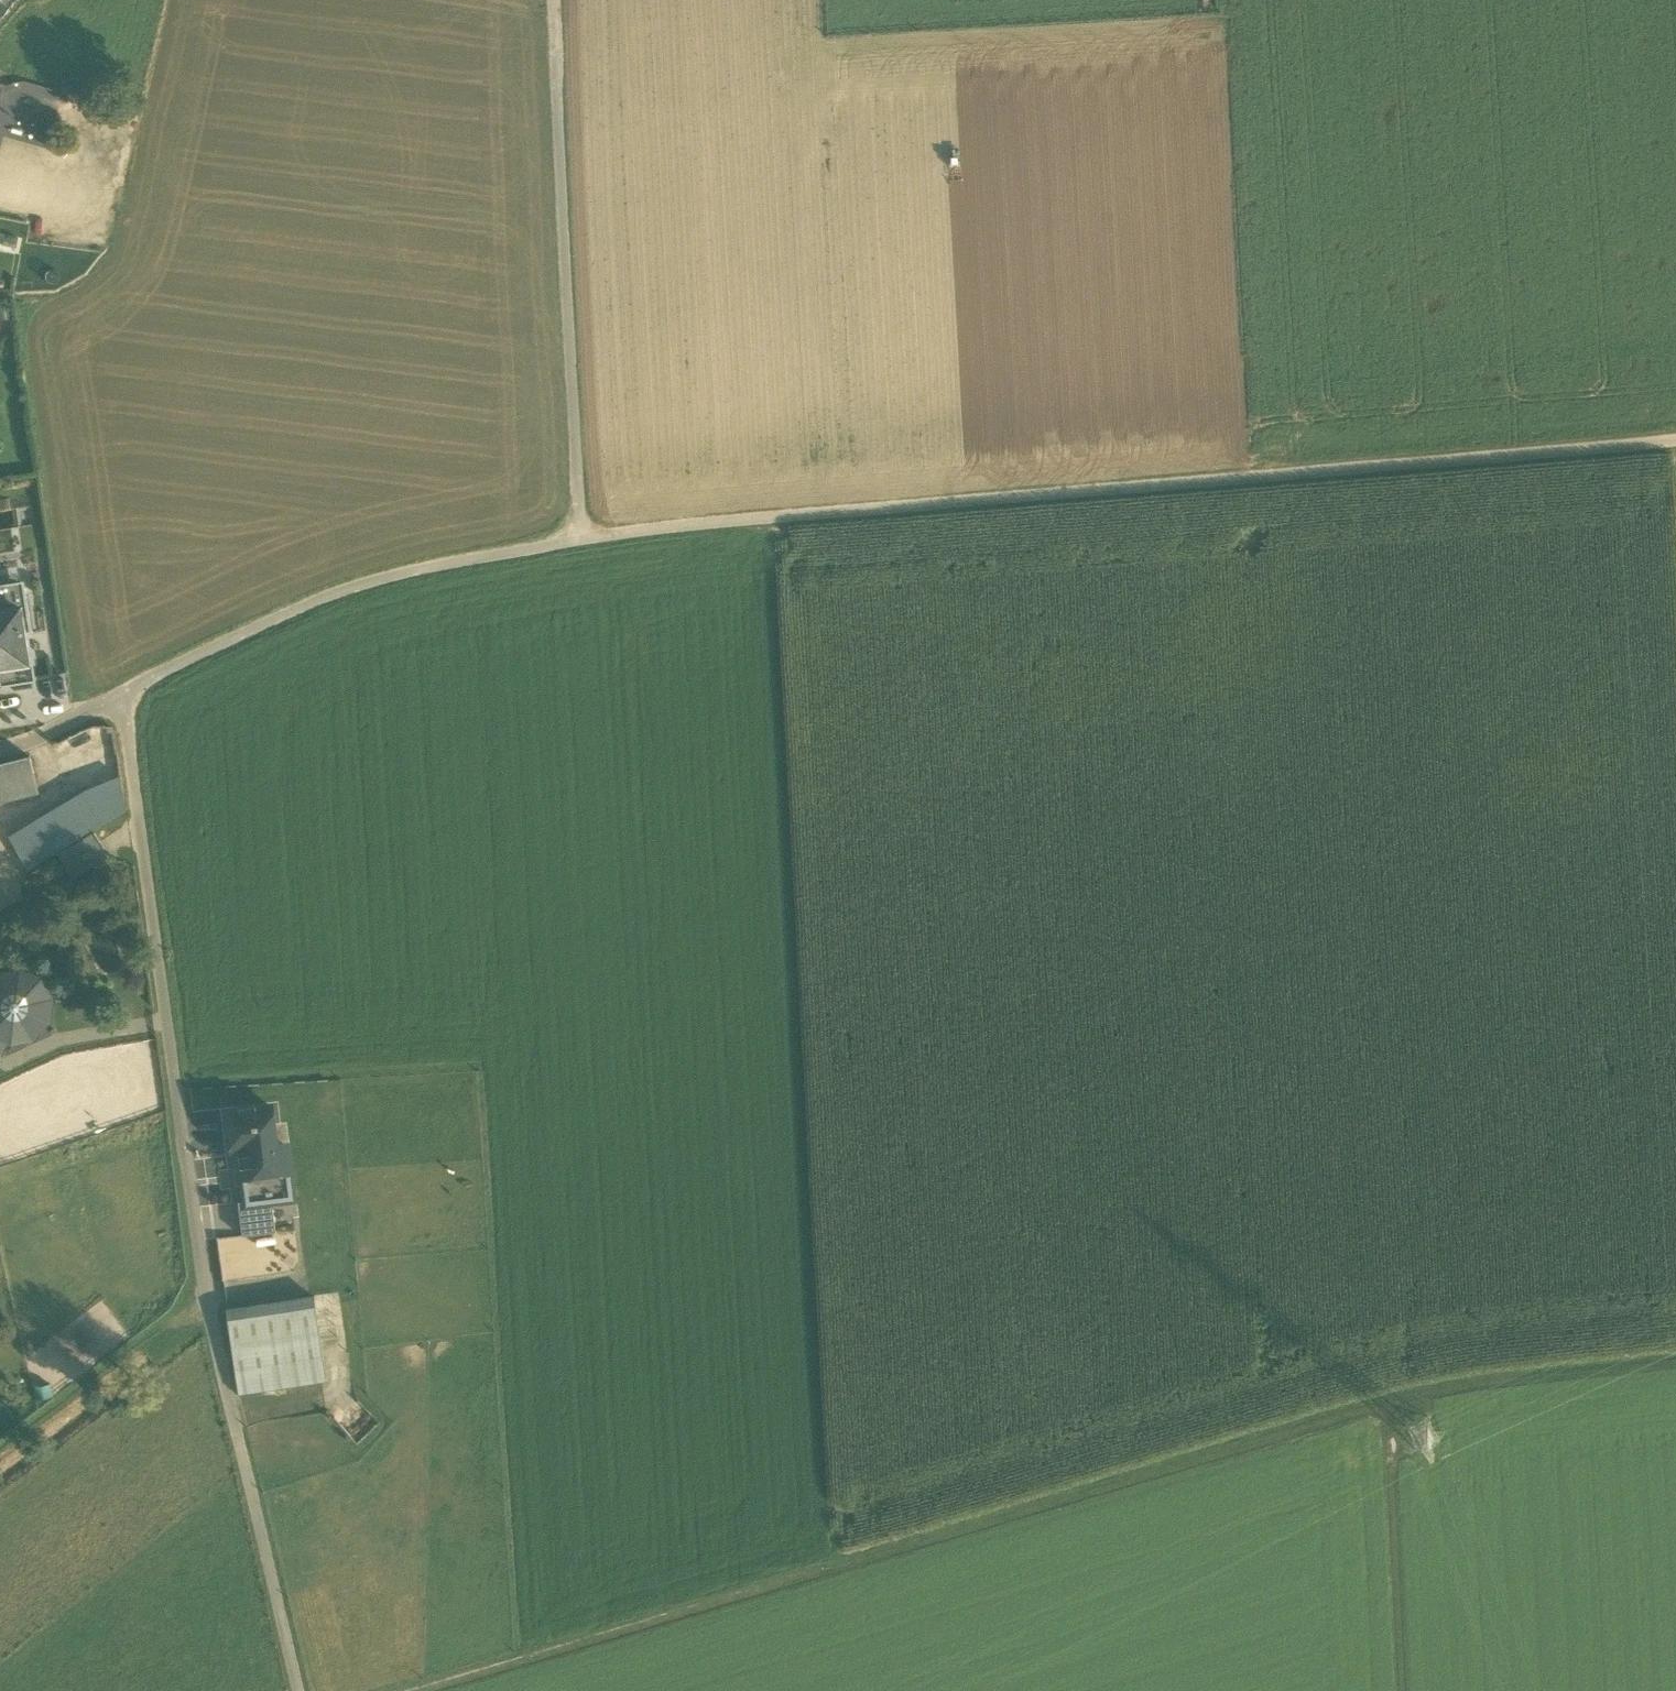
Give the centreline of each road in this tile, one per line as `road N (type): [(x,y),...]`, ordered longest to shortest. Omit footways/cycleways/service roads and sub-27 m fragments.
road 1 (track): [(118,693),(300,603),(577,537),(1675,441)]
road 2 (track): [(410,1690),(1488,1376),(1675,1359)]
road 3 (track): [(300,1690),(206,1299),(0,1459)]
road 4 (unclassified): [(206,1299),(118,693)]
road 5 (track): [(577,537),(550,0)]
road 6 (track): [(1395,1690),(1379,1410)]
road 7 (unclassified): [(0,748),(118,693)]

